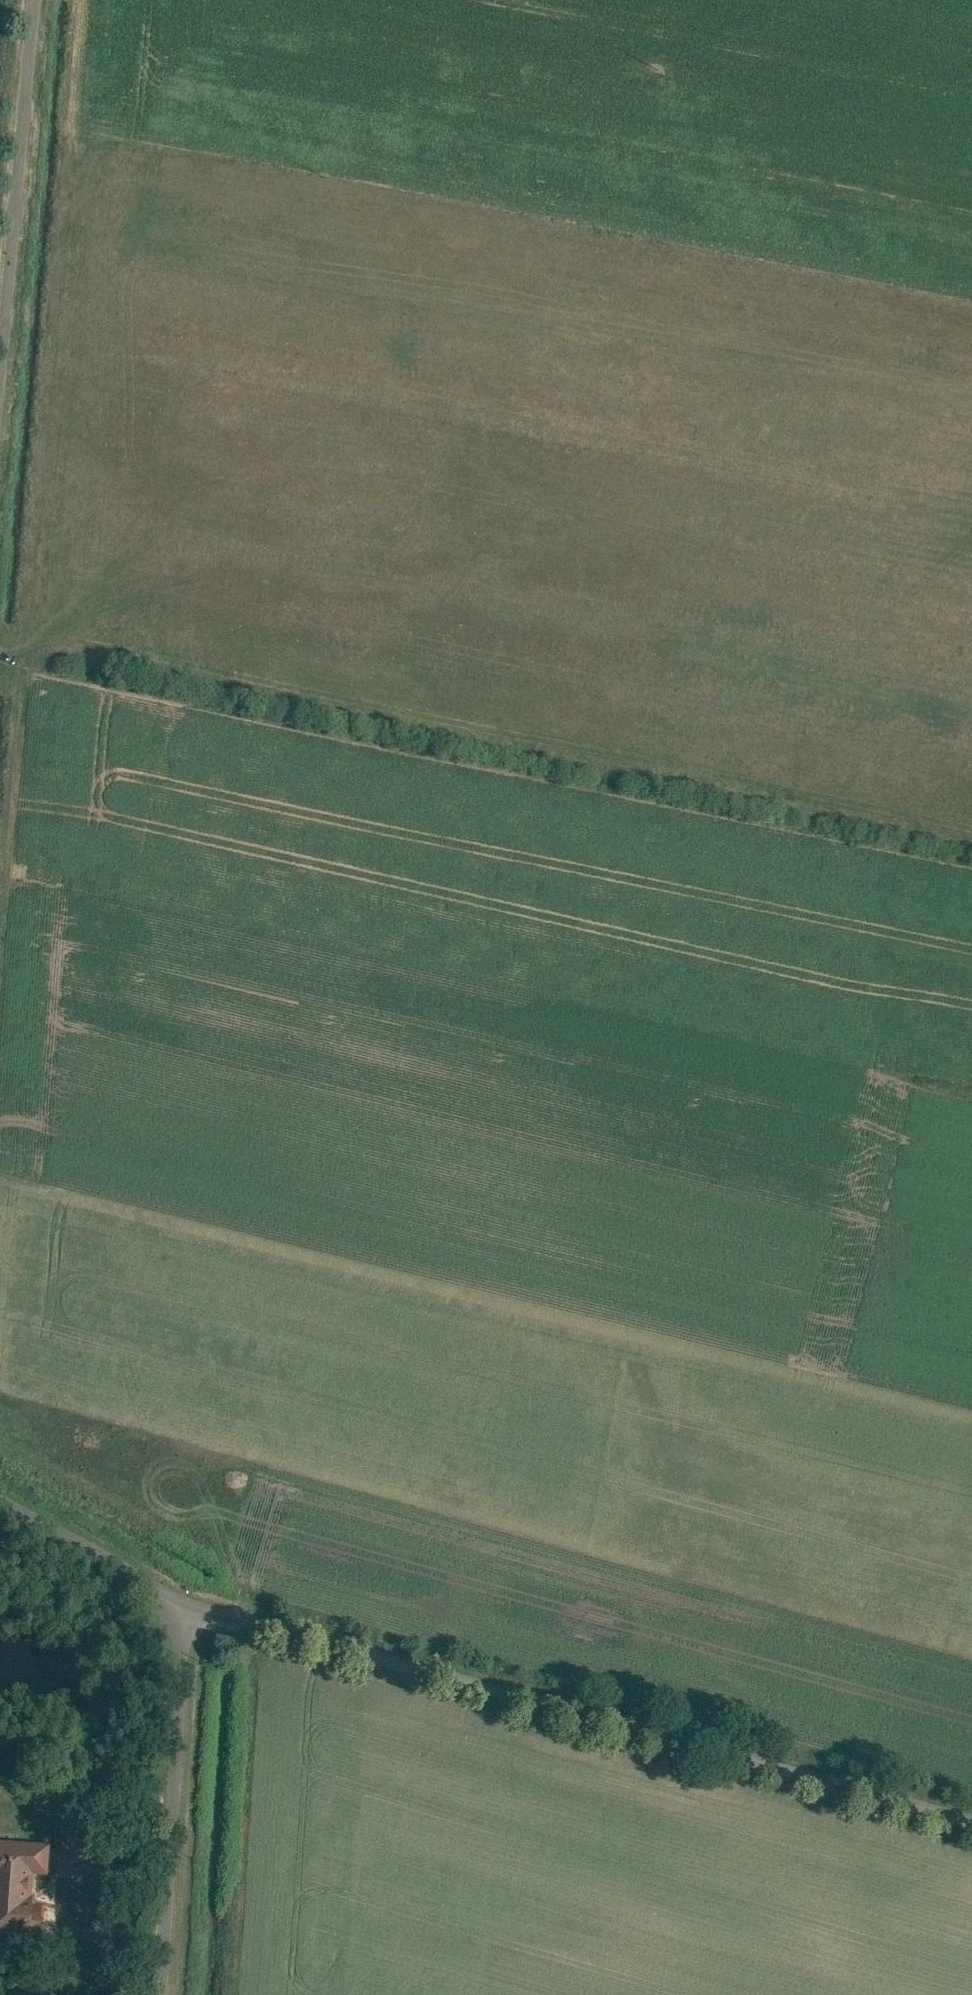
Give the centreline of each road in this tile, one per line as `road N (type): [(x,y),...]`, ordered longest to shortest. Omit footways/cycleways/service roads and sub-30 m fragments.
road 1 (unclassified): [(971,1817),(208,1606)]
road 2 (residential): [(181,1994),(208,1606)]
road 3 (unclassified): [(0,239),(22,0)]
road 4 (residential): [(208,1606),(0,1498)]

